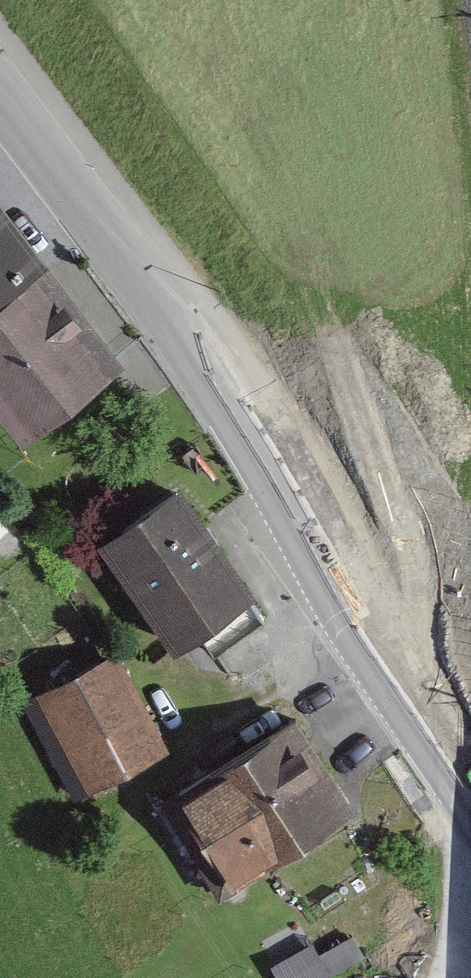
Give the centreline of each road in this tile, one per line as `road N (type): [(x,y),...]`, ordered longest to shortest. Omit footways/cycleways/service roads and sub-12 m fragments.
road 1 (unclassified): [(470,801),(97,246)]
road 2 (tertiary): [(97,246),(0,109)]

